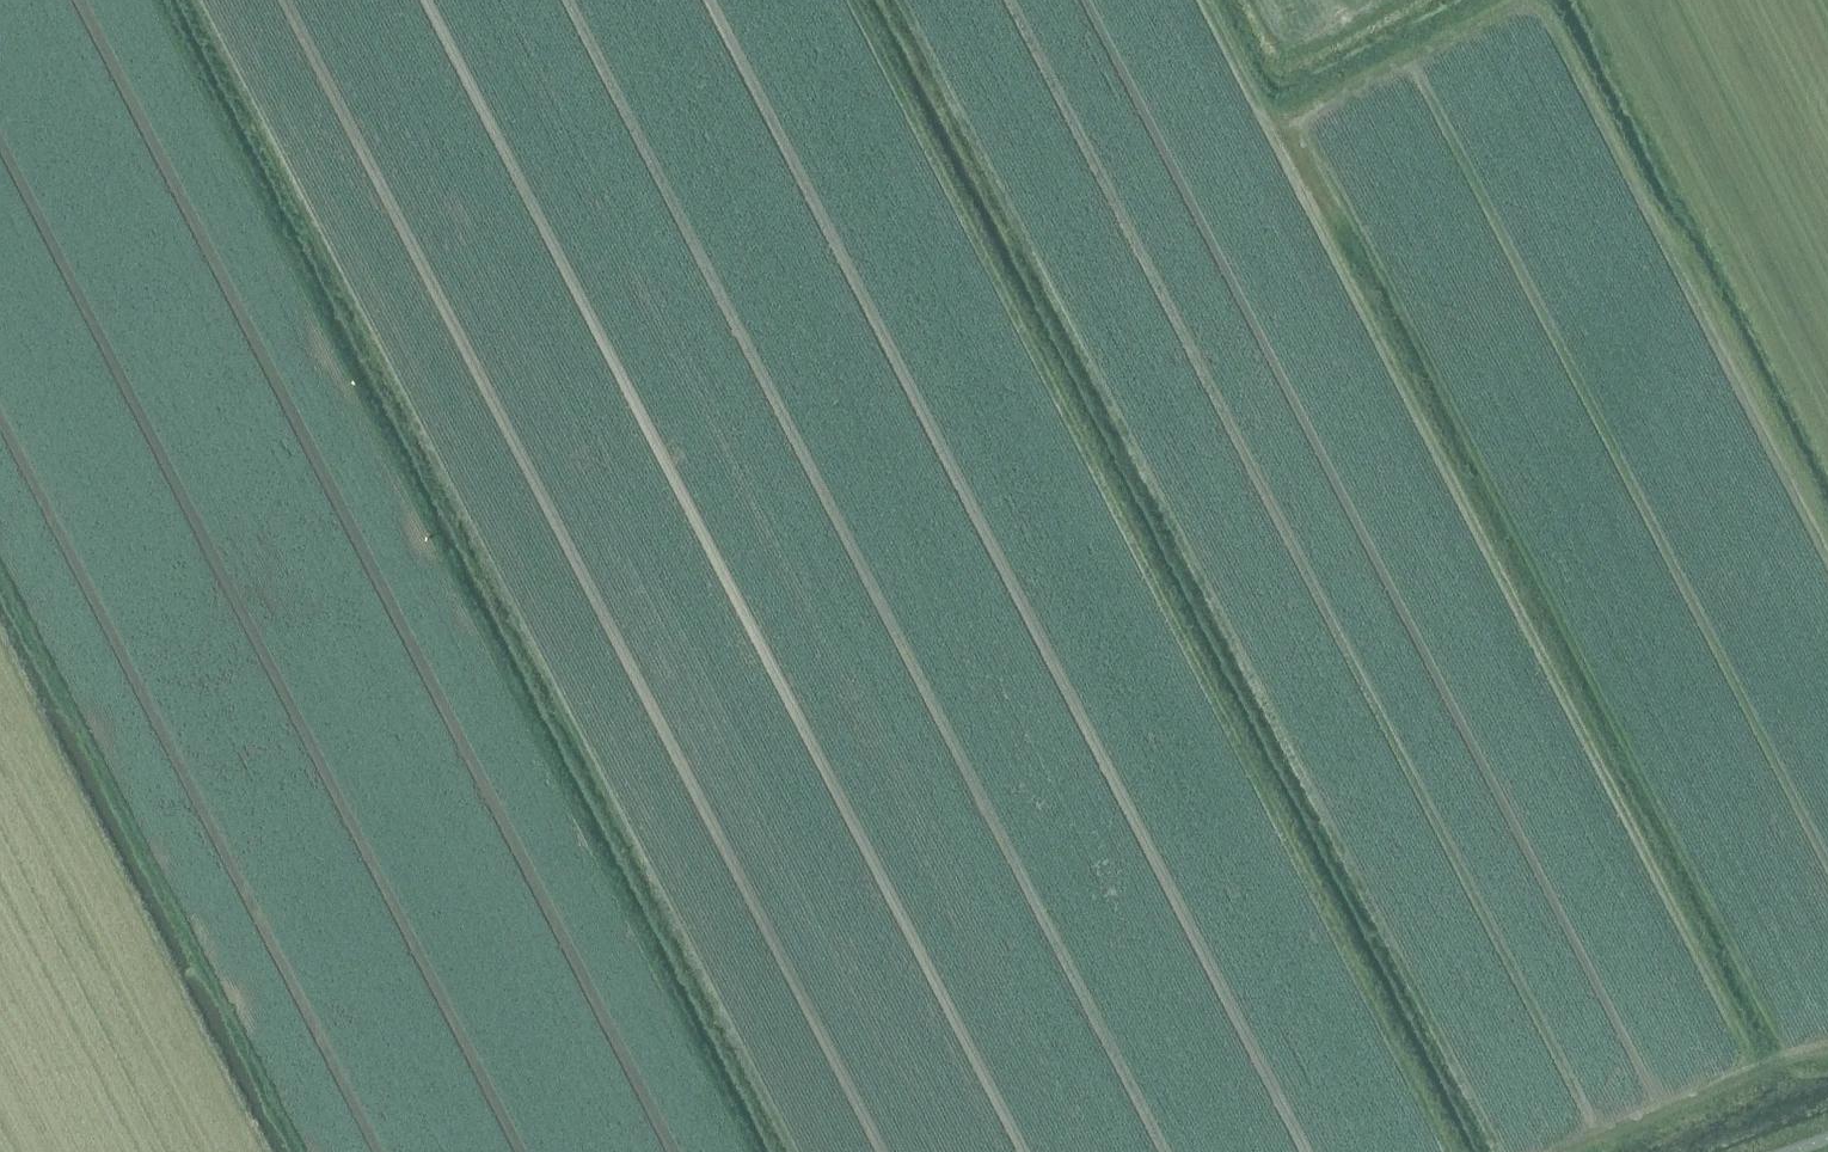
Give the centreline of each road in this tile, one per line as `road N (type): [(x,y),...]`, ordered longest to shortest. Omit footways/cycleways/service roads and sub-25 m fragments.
road 1 (track): [(1827,136),(1760,0)]

